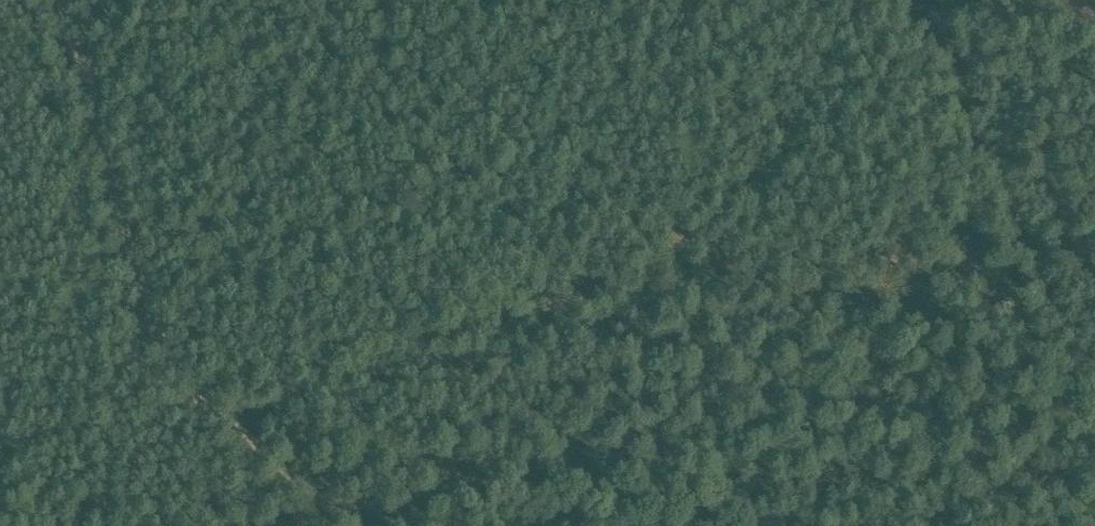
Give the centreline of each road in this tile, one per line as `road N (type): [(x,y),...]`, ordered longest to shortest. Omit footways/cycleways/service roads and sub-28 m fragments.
road 1 (track): [(64,0),(126,220),(179,362),(226,427),(346,525)]

